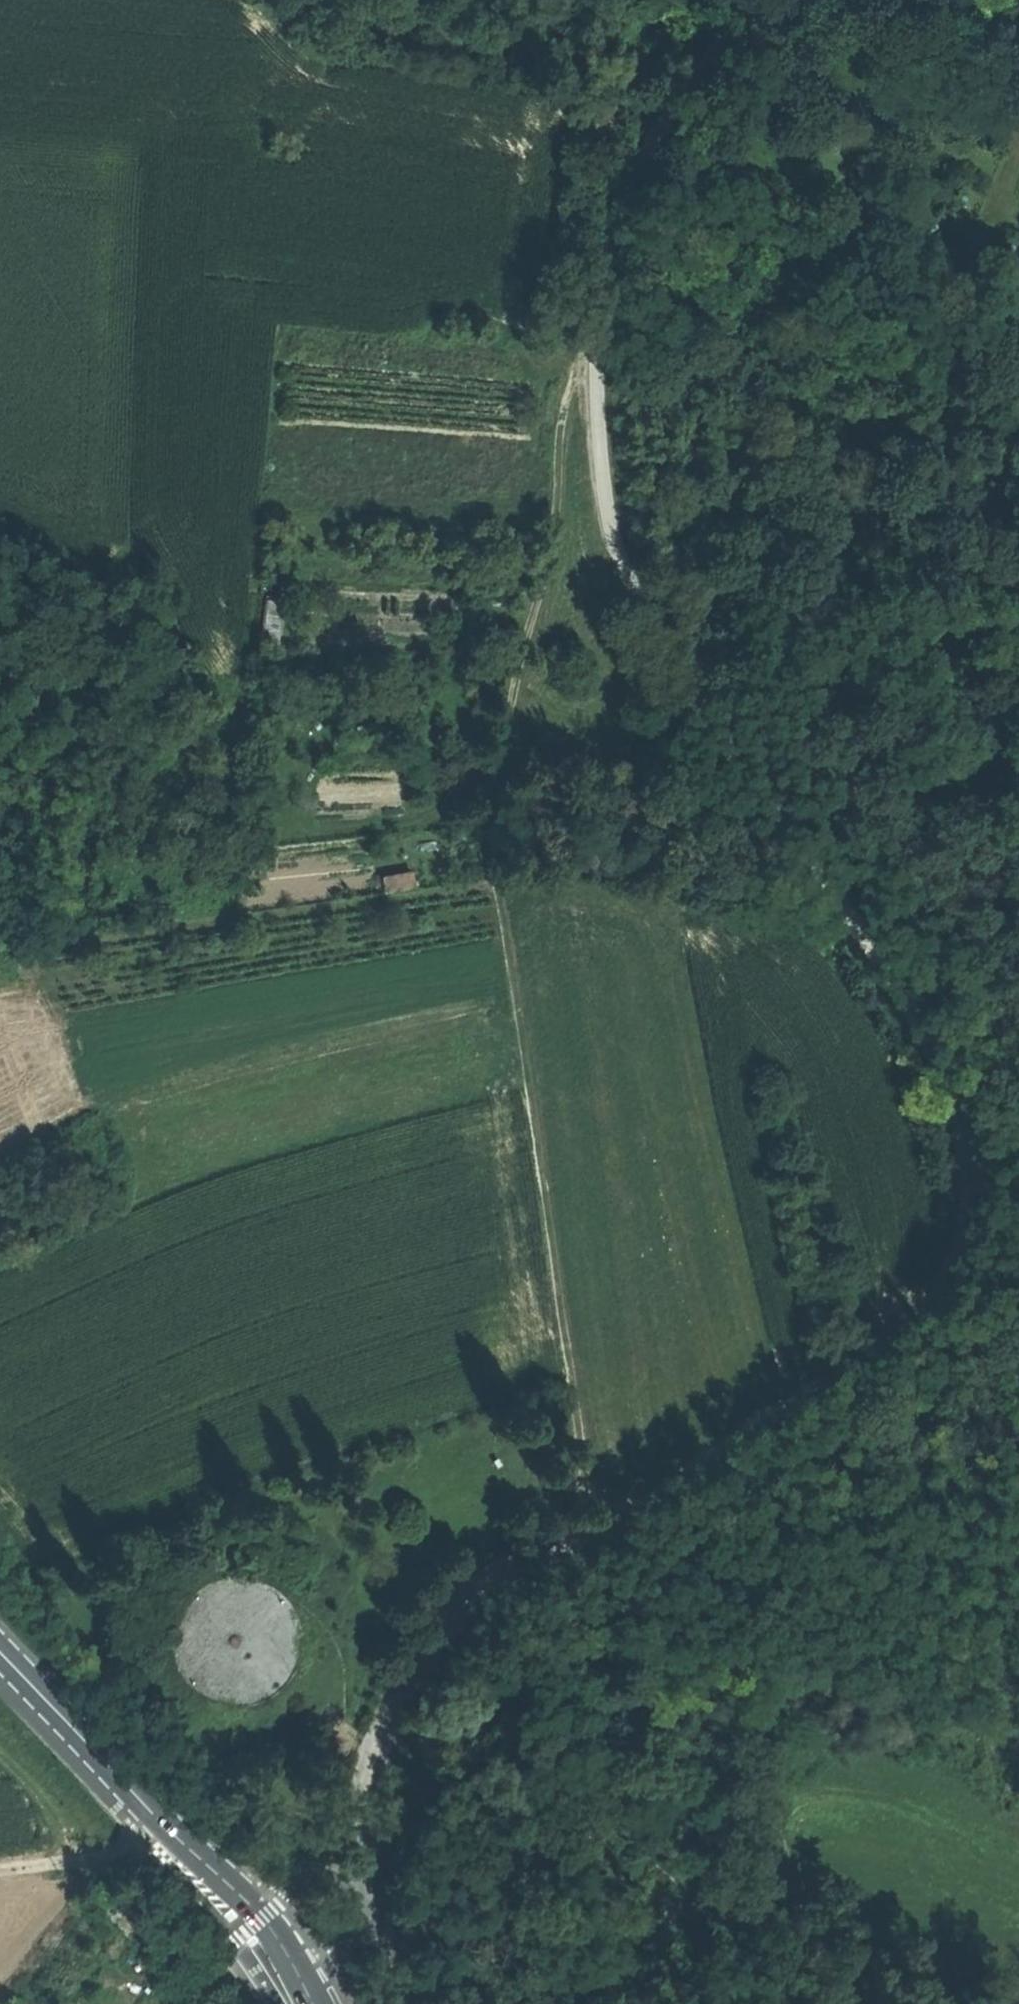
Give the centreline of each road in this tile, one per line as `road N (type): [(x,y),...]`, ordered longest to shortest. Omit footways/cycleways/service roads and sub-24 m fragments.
road 1 (track): [(594,353),(569,393),(558,434),(555,525),(506,710),(493,826),(585,1534)]
road 2 (secondary): [(308,2003),(183,1844),(0,1649)]
road 3 (track): [(183,1844),(112,1847),(0,1872)]

